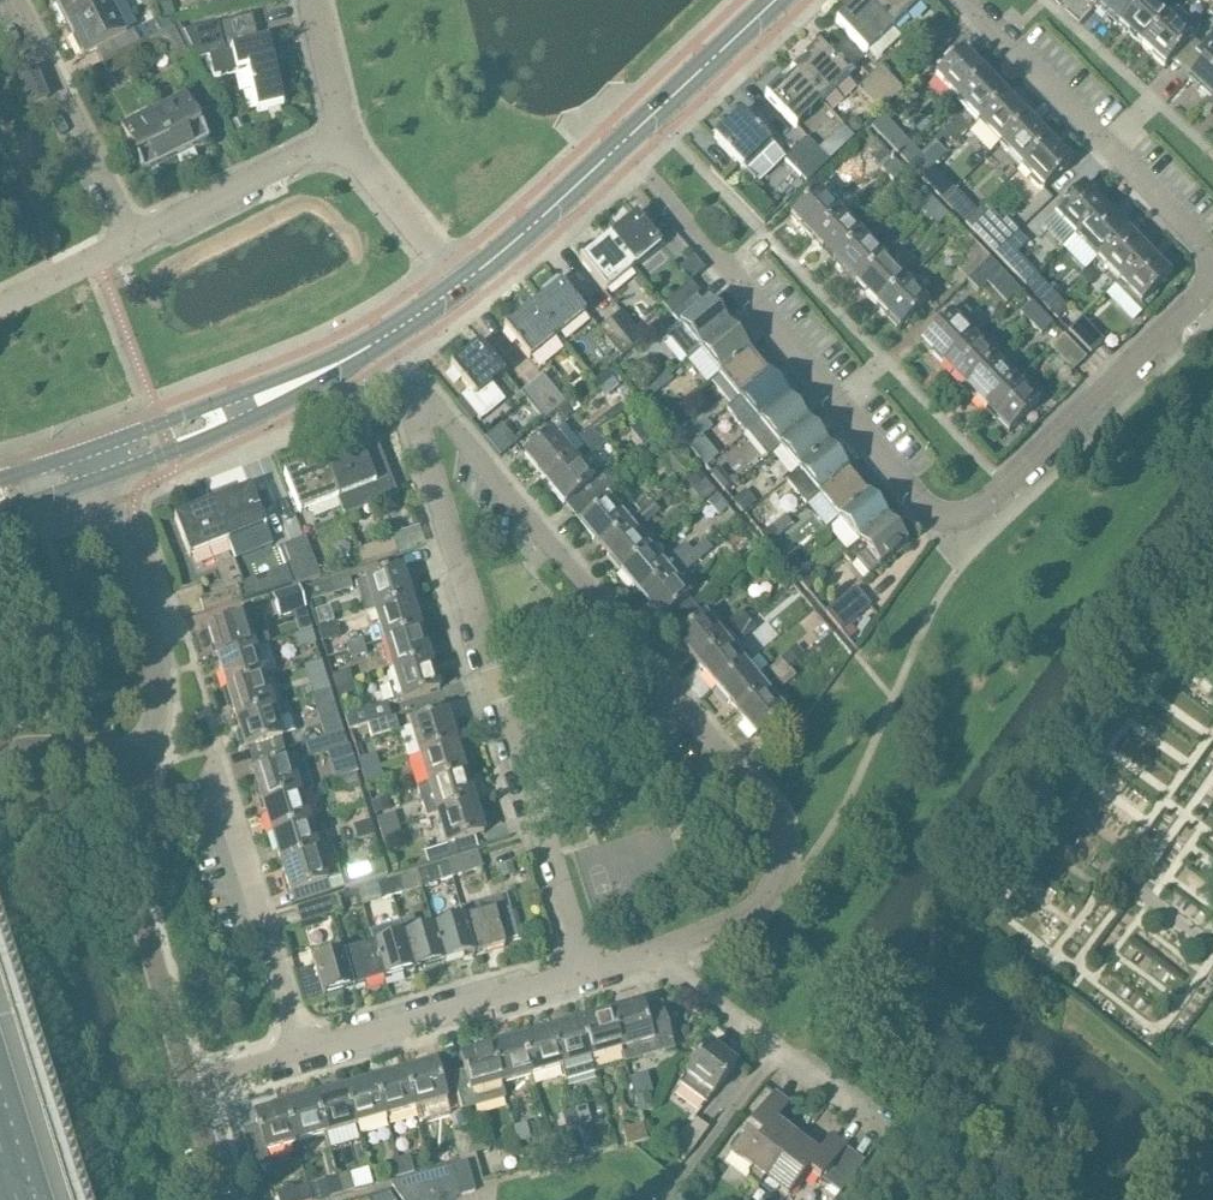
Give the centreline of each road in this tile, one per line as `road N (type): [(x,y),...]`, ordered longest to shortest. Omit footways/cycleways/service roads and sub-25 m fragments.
road 1 (residential): [(963,0),(1200,254),(1197,299),(958,528),(931,521),(618,148)]
road 2 (residential): [(395,357),(767,808),(780,854),(773,883),(743,914),(662,950)]
road 3 (residential): [(586,973),(395,357)]
road 4 (residential): [(188,1088),(135,891),(131,769)]
road 5 (residential): [(131,769),(155,728),(157,679),(91,466)]
road 6 (secondary): [(91,466),(241,407),(383,338)]
road 7 (residential): [(298,1058),(207,763)]
road 8 (residential): [(298,1058),(586,973)]
road 9 (residential): [(135,240),(13,0)]
road 10 (residential): [(342,139),(135,240)]
road 11 (secondary): [(618,148),(773,0)]
road 12 (secondary): [(458,286),(618,148)]
road 13 (residential): [(776,1054),(668,1199)]
road 14 (residential): [(443,267),(342,139)]
road 15 (residential): [(662,950),(671,969),(776,1054)]
road 16 (residential): [(135,240),(0,308)]
road 17 (residential): [(342,139),(311,0)]
road 18 (unclassified): [(0,758),(106,754),(131,769)]
road 19 (residential): [(878,1128),(776,1054)]

